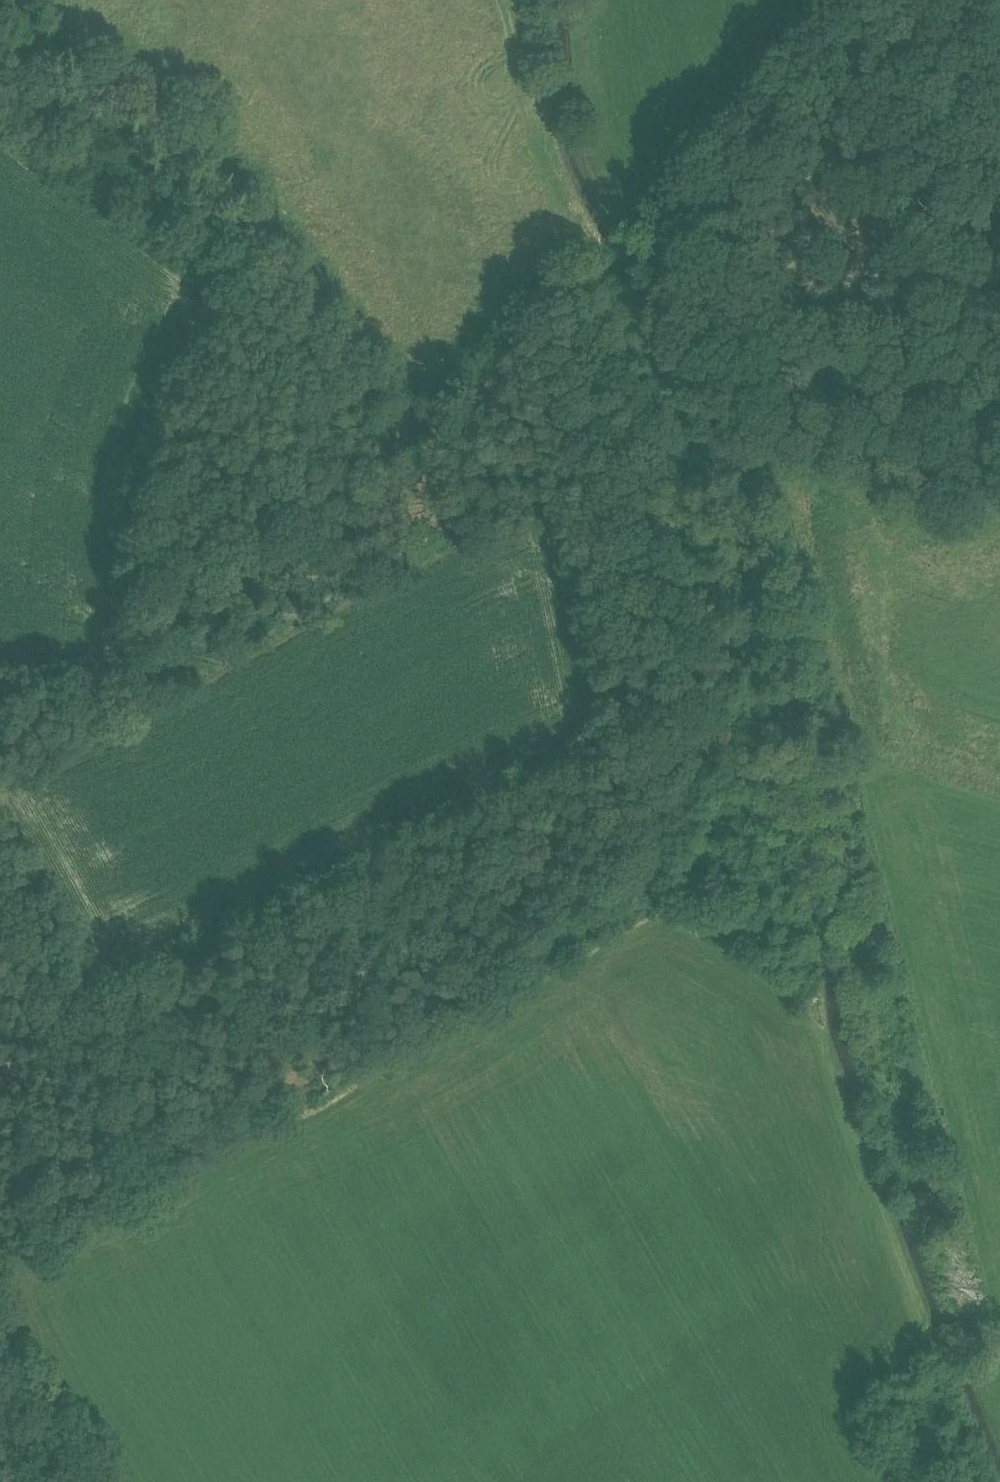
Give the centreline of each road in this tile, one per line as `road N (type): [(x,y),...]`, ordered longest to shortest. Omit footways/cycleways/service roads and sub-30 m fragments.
road 1 (track): [(0,1345),(86,1481)]

